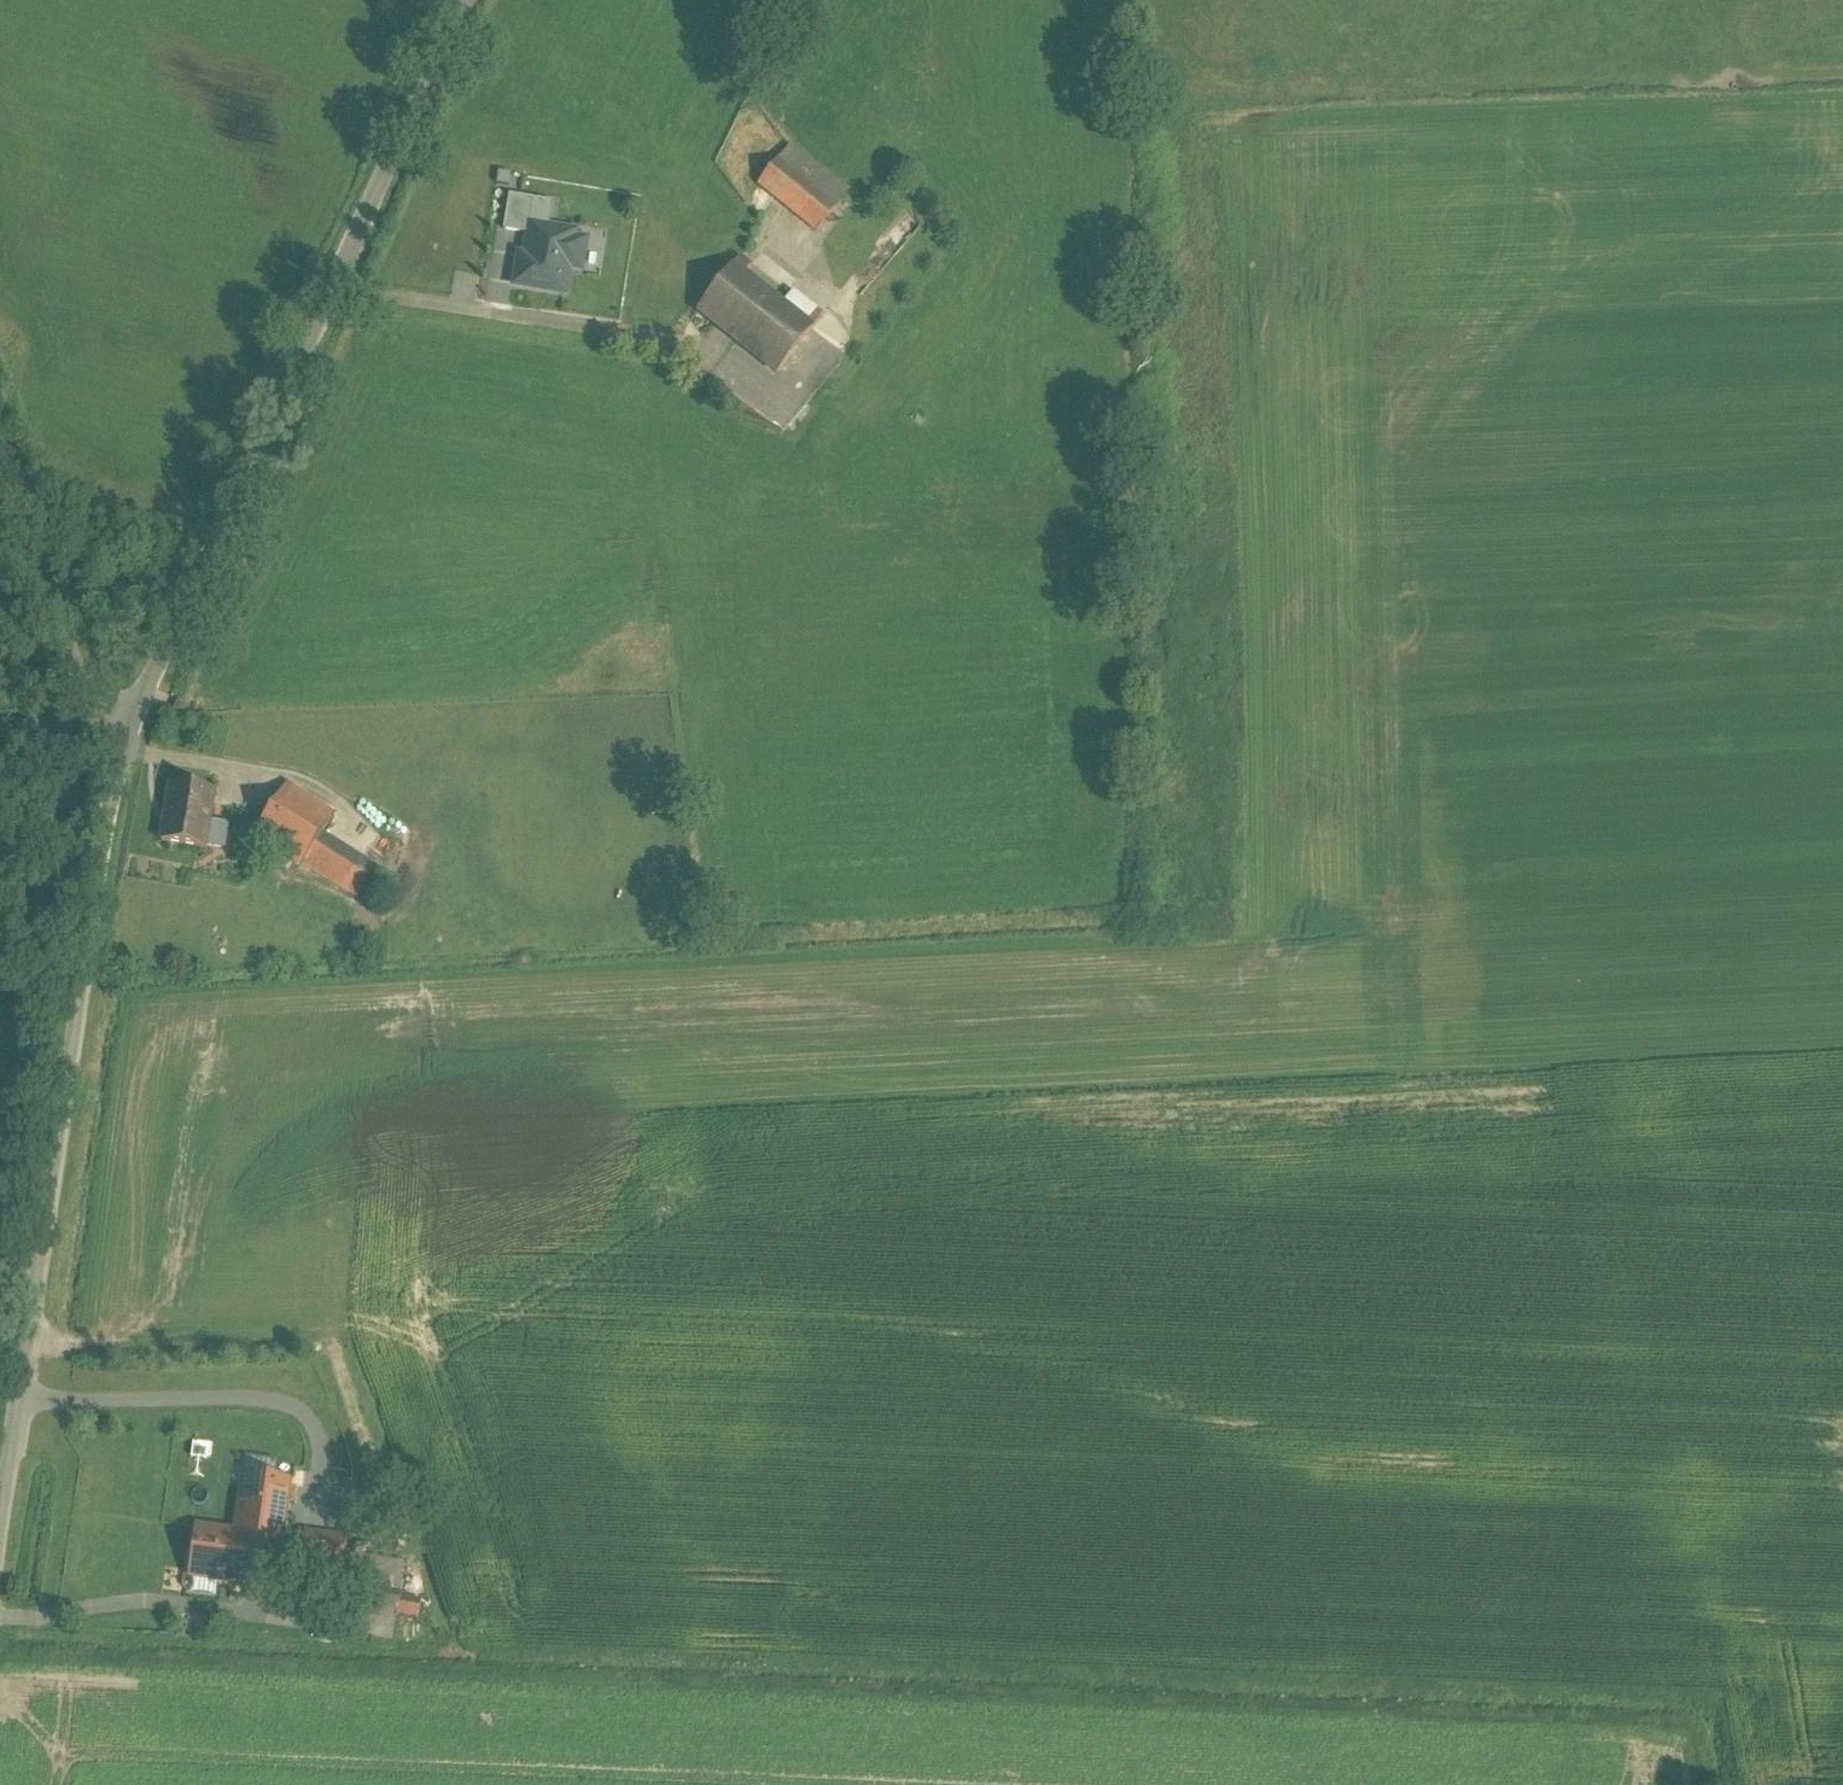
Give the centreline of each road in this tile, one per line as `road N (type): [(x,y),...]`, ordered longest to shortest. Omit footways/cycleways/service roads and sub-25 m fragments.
road 1 (unclassified): [(0,1556),(122,735)]
road 2 (unclassified): [(122,735),(189,609),(470,0)]
road 3 (unclassified): [(122,735),(84,669),(0,435)]

